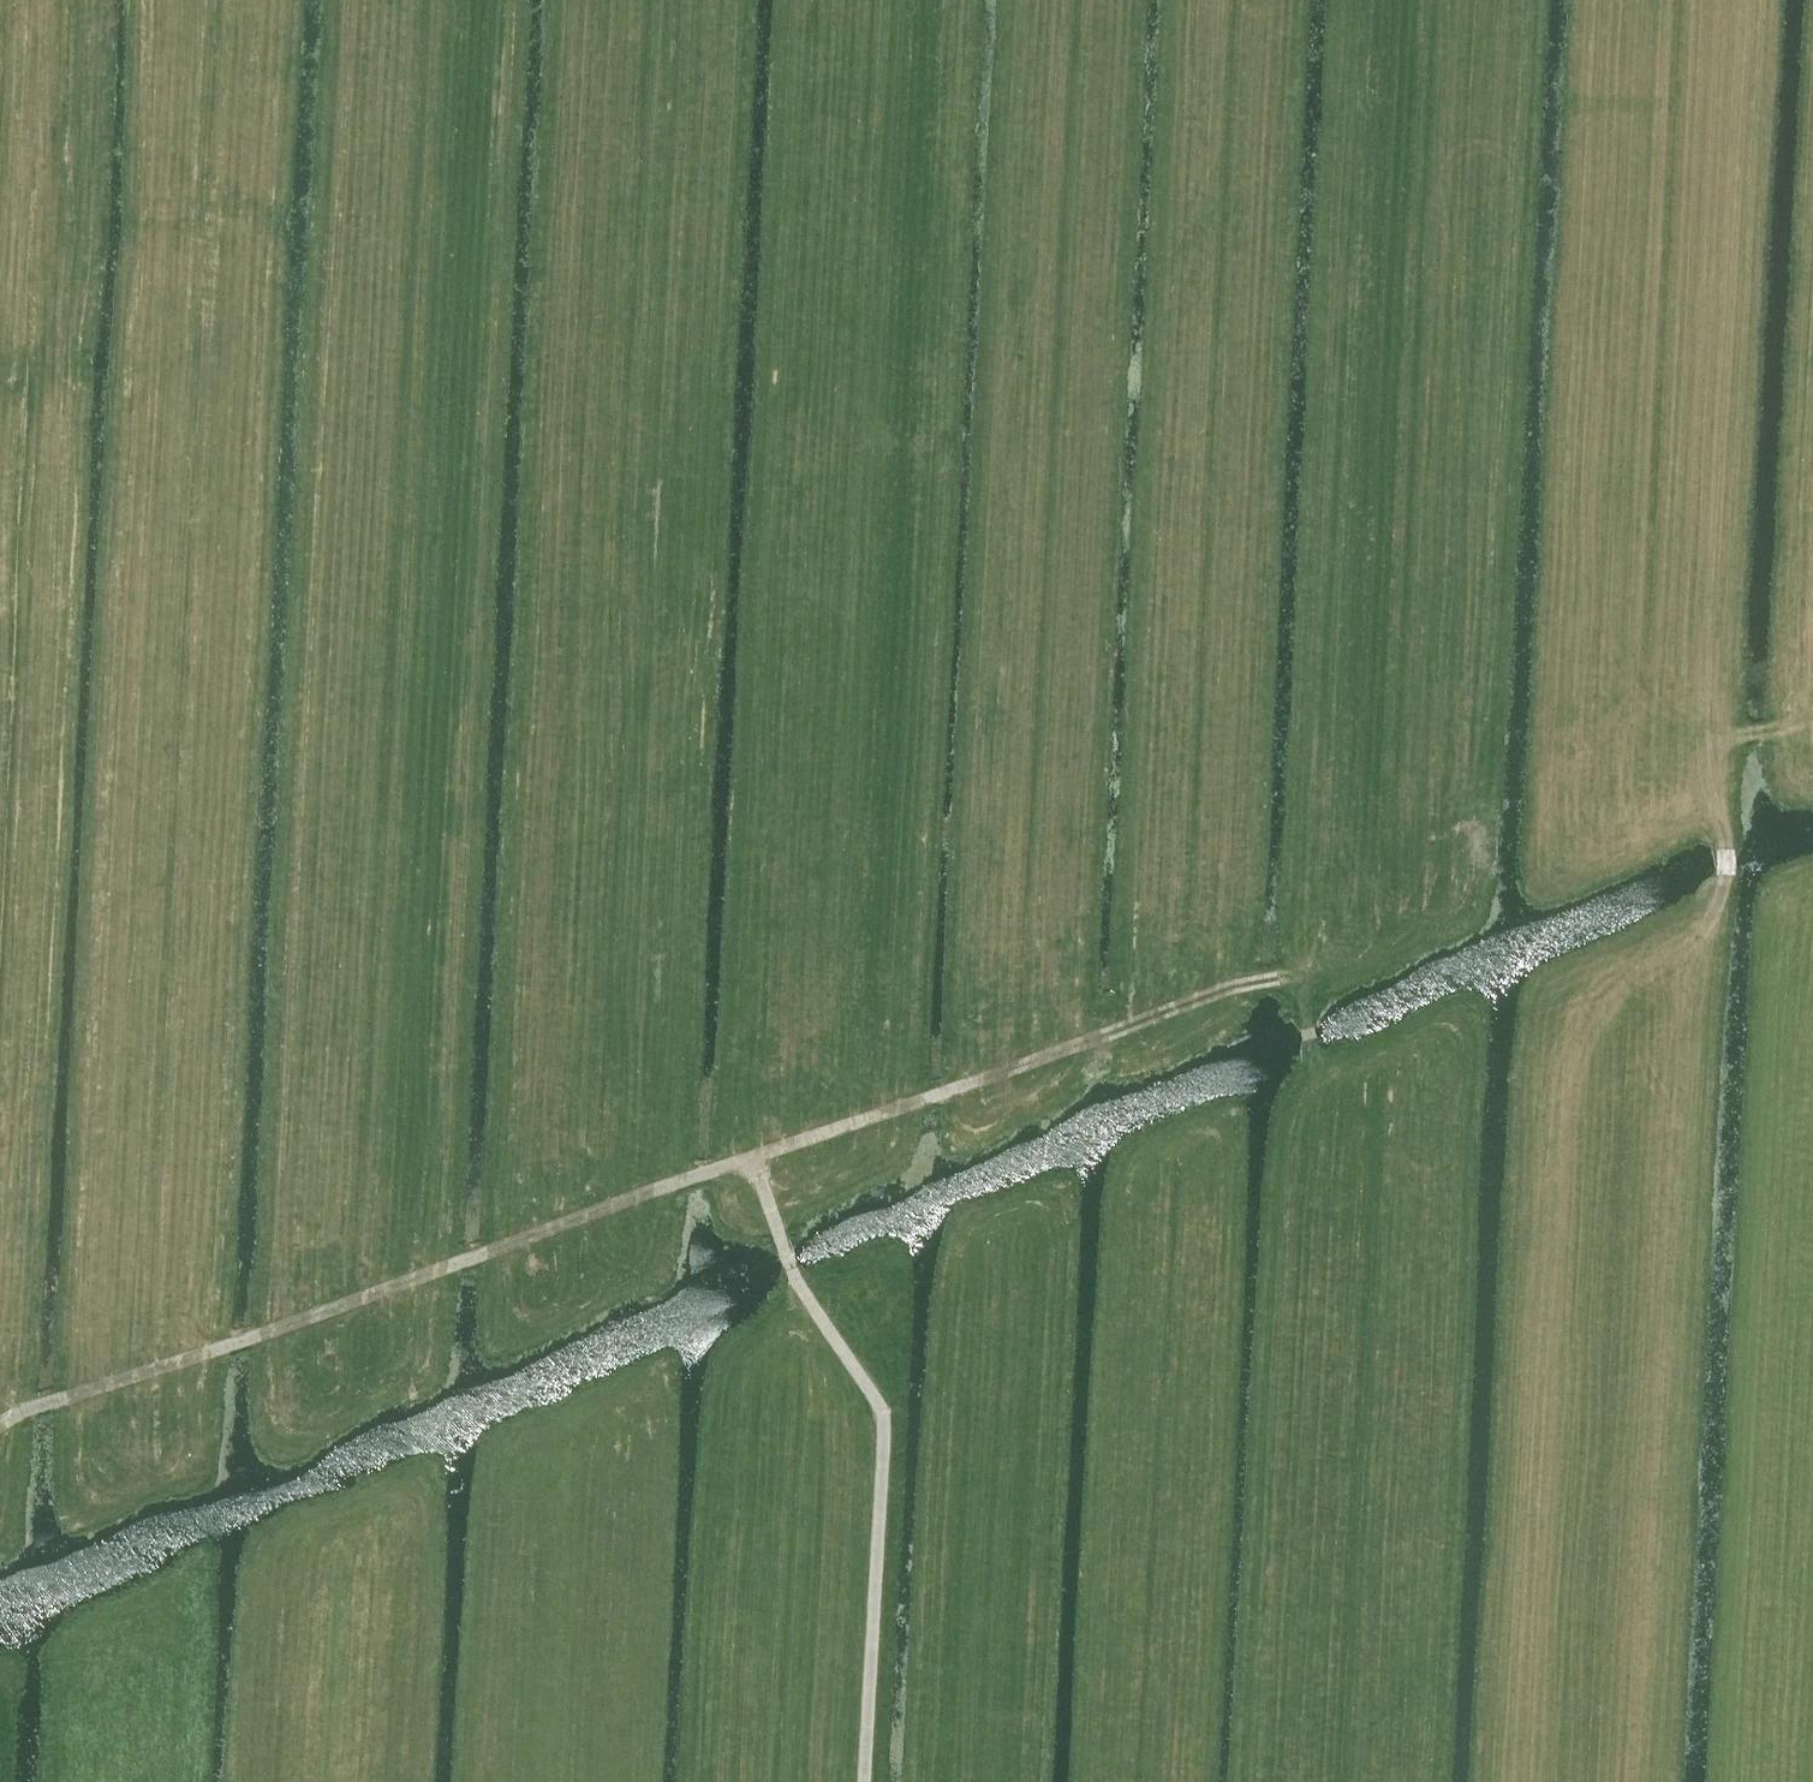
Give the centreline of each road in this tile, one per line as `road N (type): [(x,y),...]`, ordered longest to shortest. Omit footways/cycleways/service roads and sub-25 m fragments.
road 1 (track): [(0,1434),(78,1394),(1132,1022)]
road 2 (track): [(744,1159),(792,1275),(885,1413),(859,1781)]

